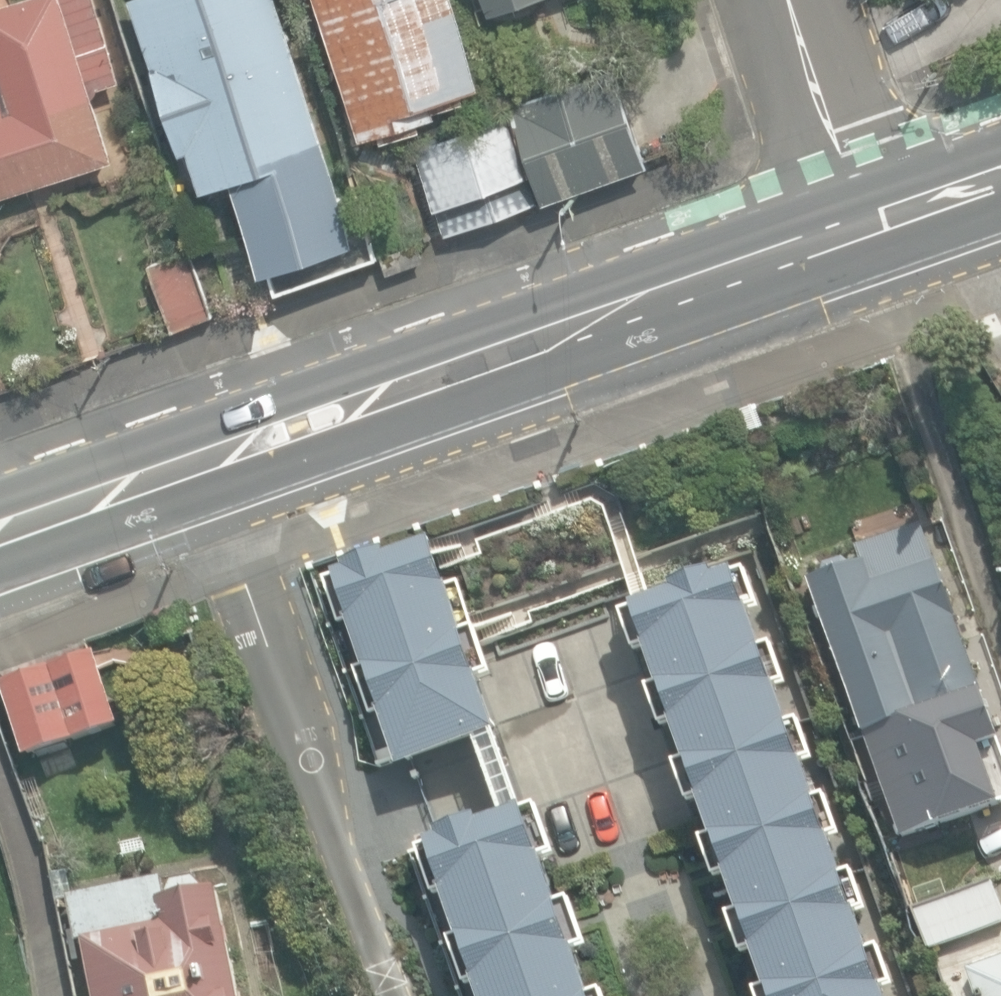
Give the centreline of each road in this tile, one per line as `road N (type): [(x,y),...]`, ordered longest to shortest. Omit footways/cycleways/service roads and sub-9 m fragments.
road 1 (secondary): [(862,231),(0,536)]
road 2 (residential): [(862,231),(785,0)]
road 3 (secondary): [(1000,182),(862,231)]

